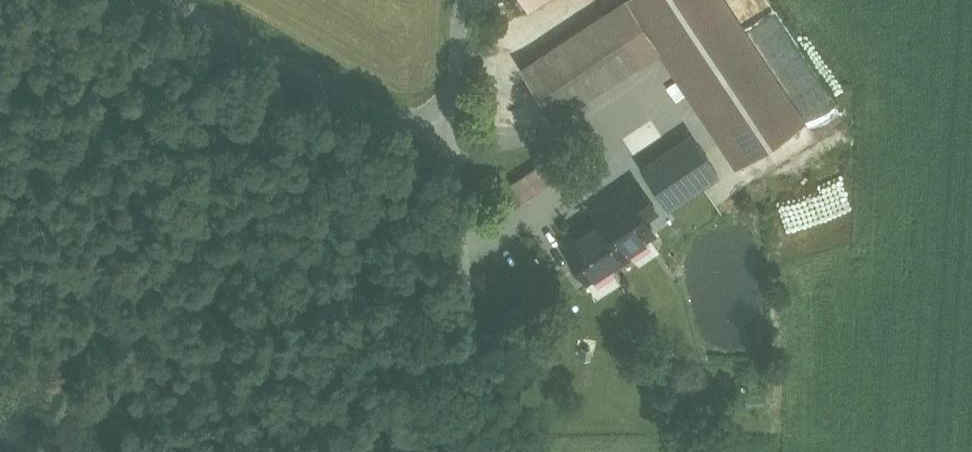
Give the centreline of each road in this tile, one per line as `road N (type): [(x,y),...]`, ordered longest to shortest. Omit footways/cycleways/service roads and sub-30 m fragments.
road 1 (unclassified): [(470,0),(461,164),(143,0)]

